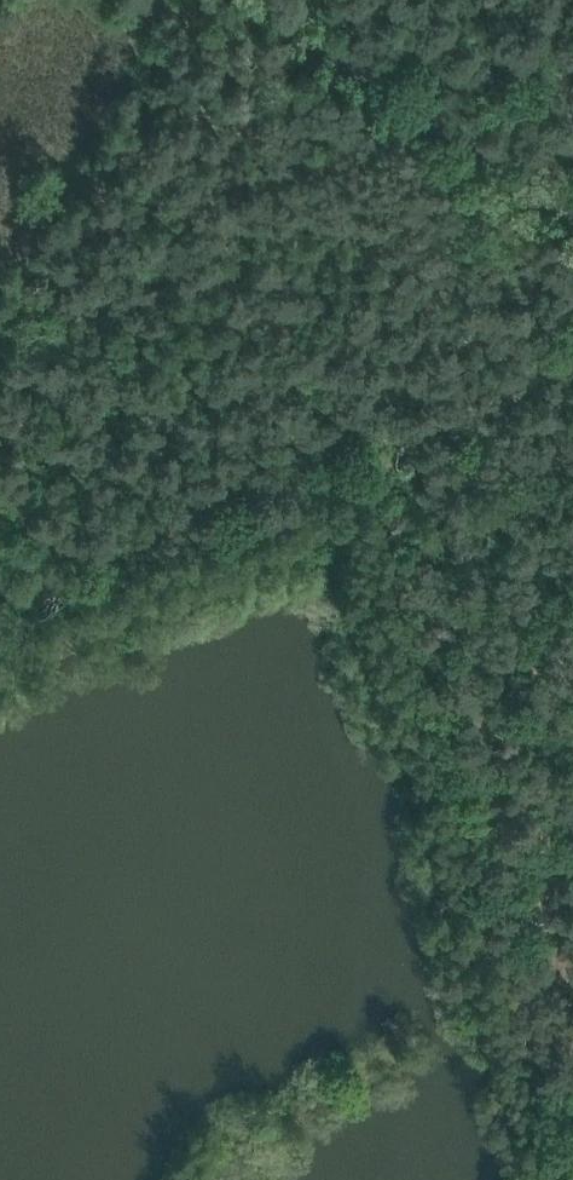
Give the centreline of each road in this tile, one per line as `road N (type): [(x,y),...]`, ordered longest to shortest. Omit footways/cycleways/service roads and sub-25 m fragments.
road 1 (unclassified): [(572,221),(260,0)]

